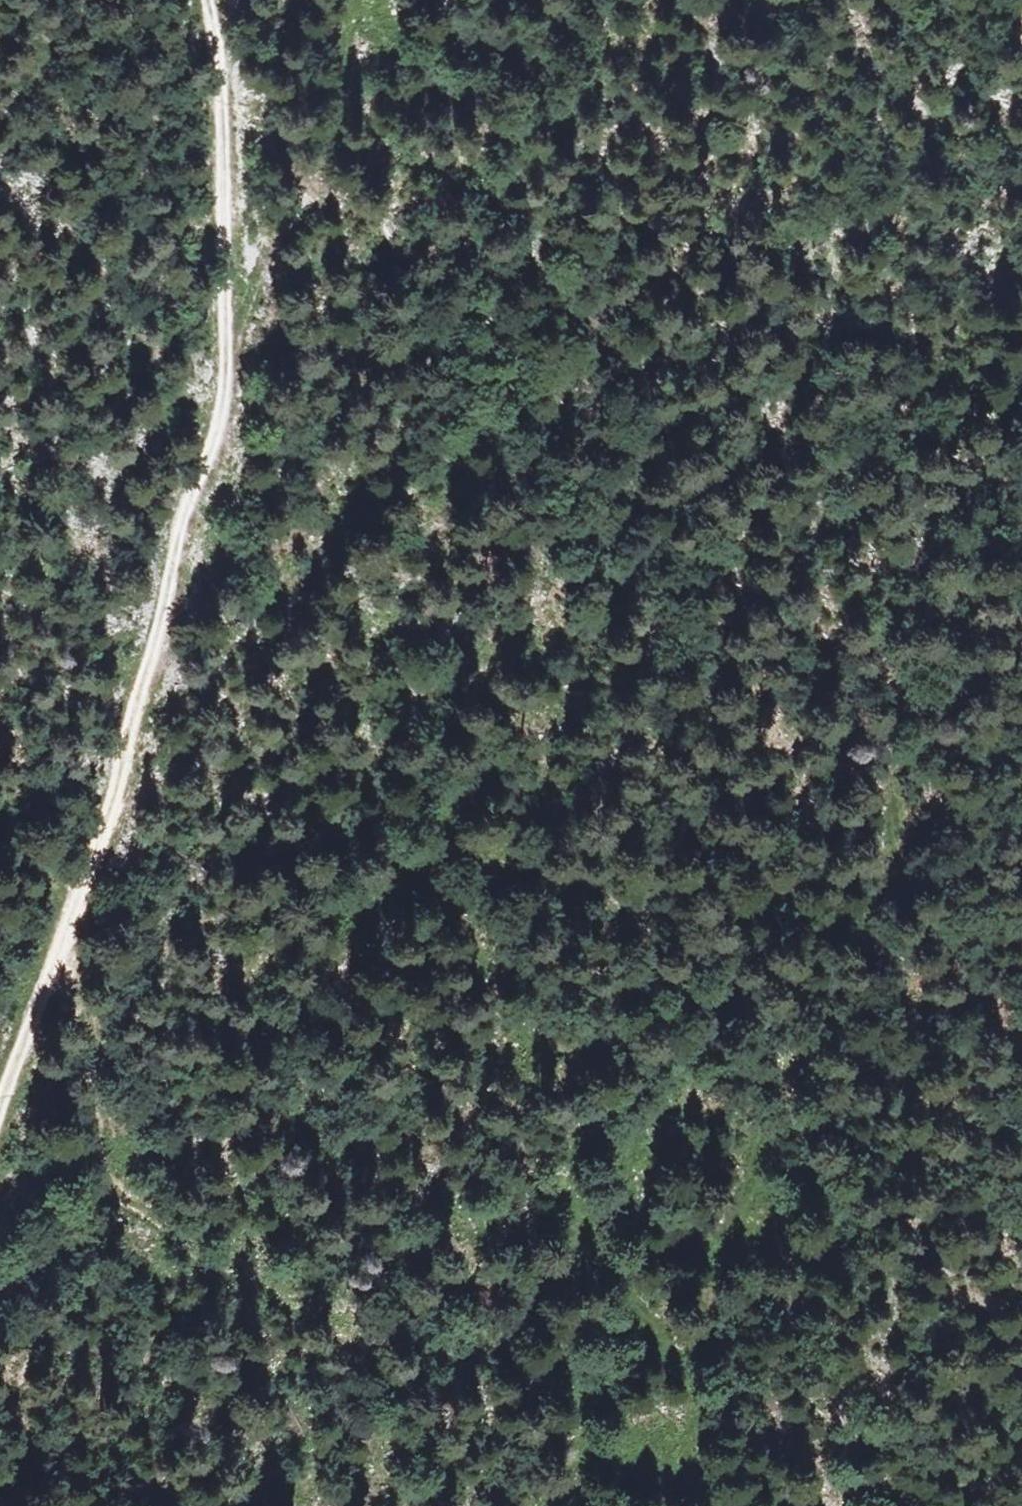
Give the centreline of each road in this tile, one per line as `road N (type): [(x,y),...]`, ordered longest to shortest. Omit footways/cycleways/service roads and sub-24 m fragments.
road 1 (track): [(0,1112),(114,808),(133,714),(230,377),(223,58),(209,0)]

